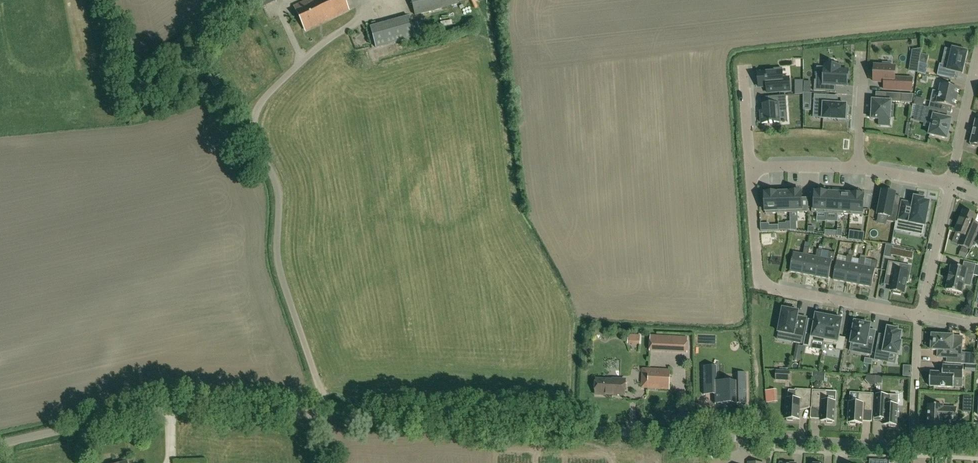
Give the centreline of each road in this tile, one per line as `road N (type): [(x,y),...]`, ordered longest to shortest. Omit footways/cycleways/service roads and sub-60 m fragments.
road 1 (unclassified): [(0,445),(183,409),(579,429)]
road 2 (residential): [(977,451),(579,429)]
road 3 (residential): [(750,168),(759,284),(920,314)]
road 4 (residential): [(920,314),(952,186)]
road 5 (residential): [(952,186),(977,62)]

